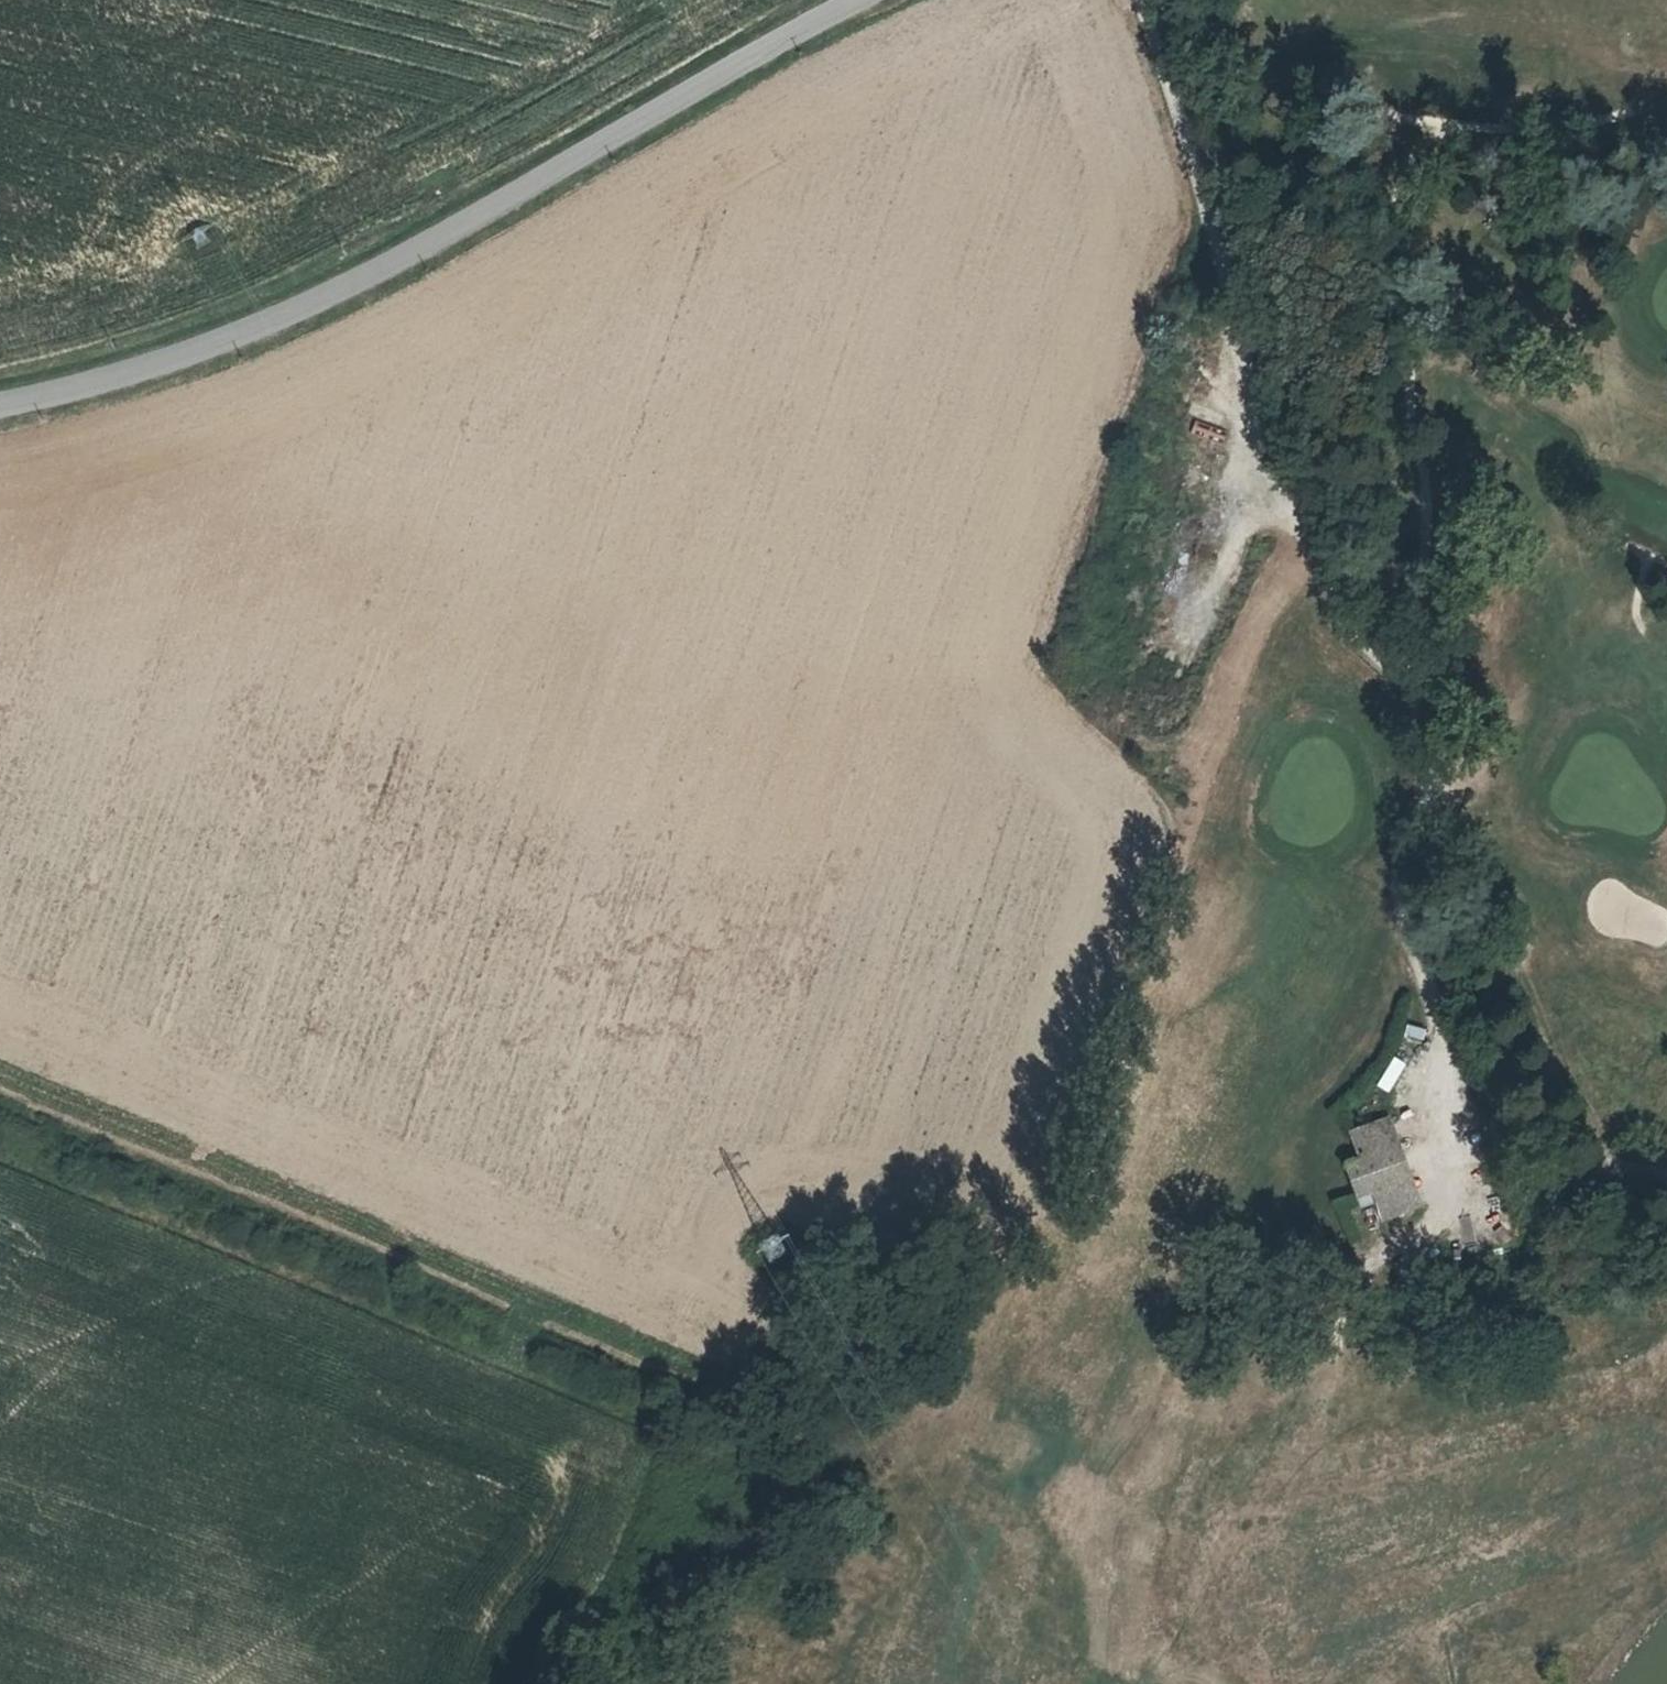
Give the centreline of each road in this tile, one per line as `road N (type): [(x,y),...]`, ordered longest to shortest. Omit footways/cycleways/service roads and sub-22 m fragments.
road 1 (unclassified): [(1465,1122),(1398,890),(1434,784),(1421,693),(1289,475),(1138,0)]
road 2 (unclassified): [(0,409),(190,361),(349,295),(765,53),(873,0)]

